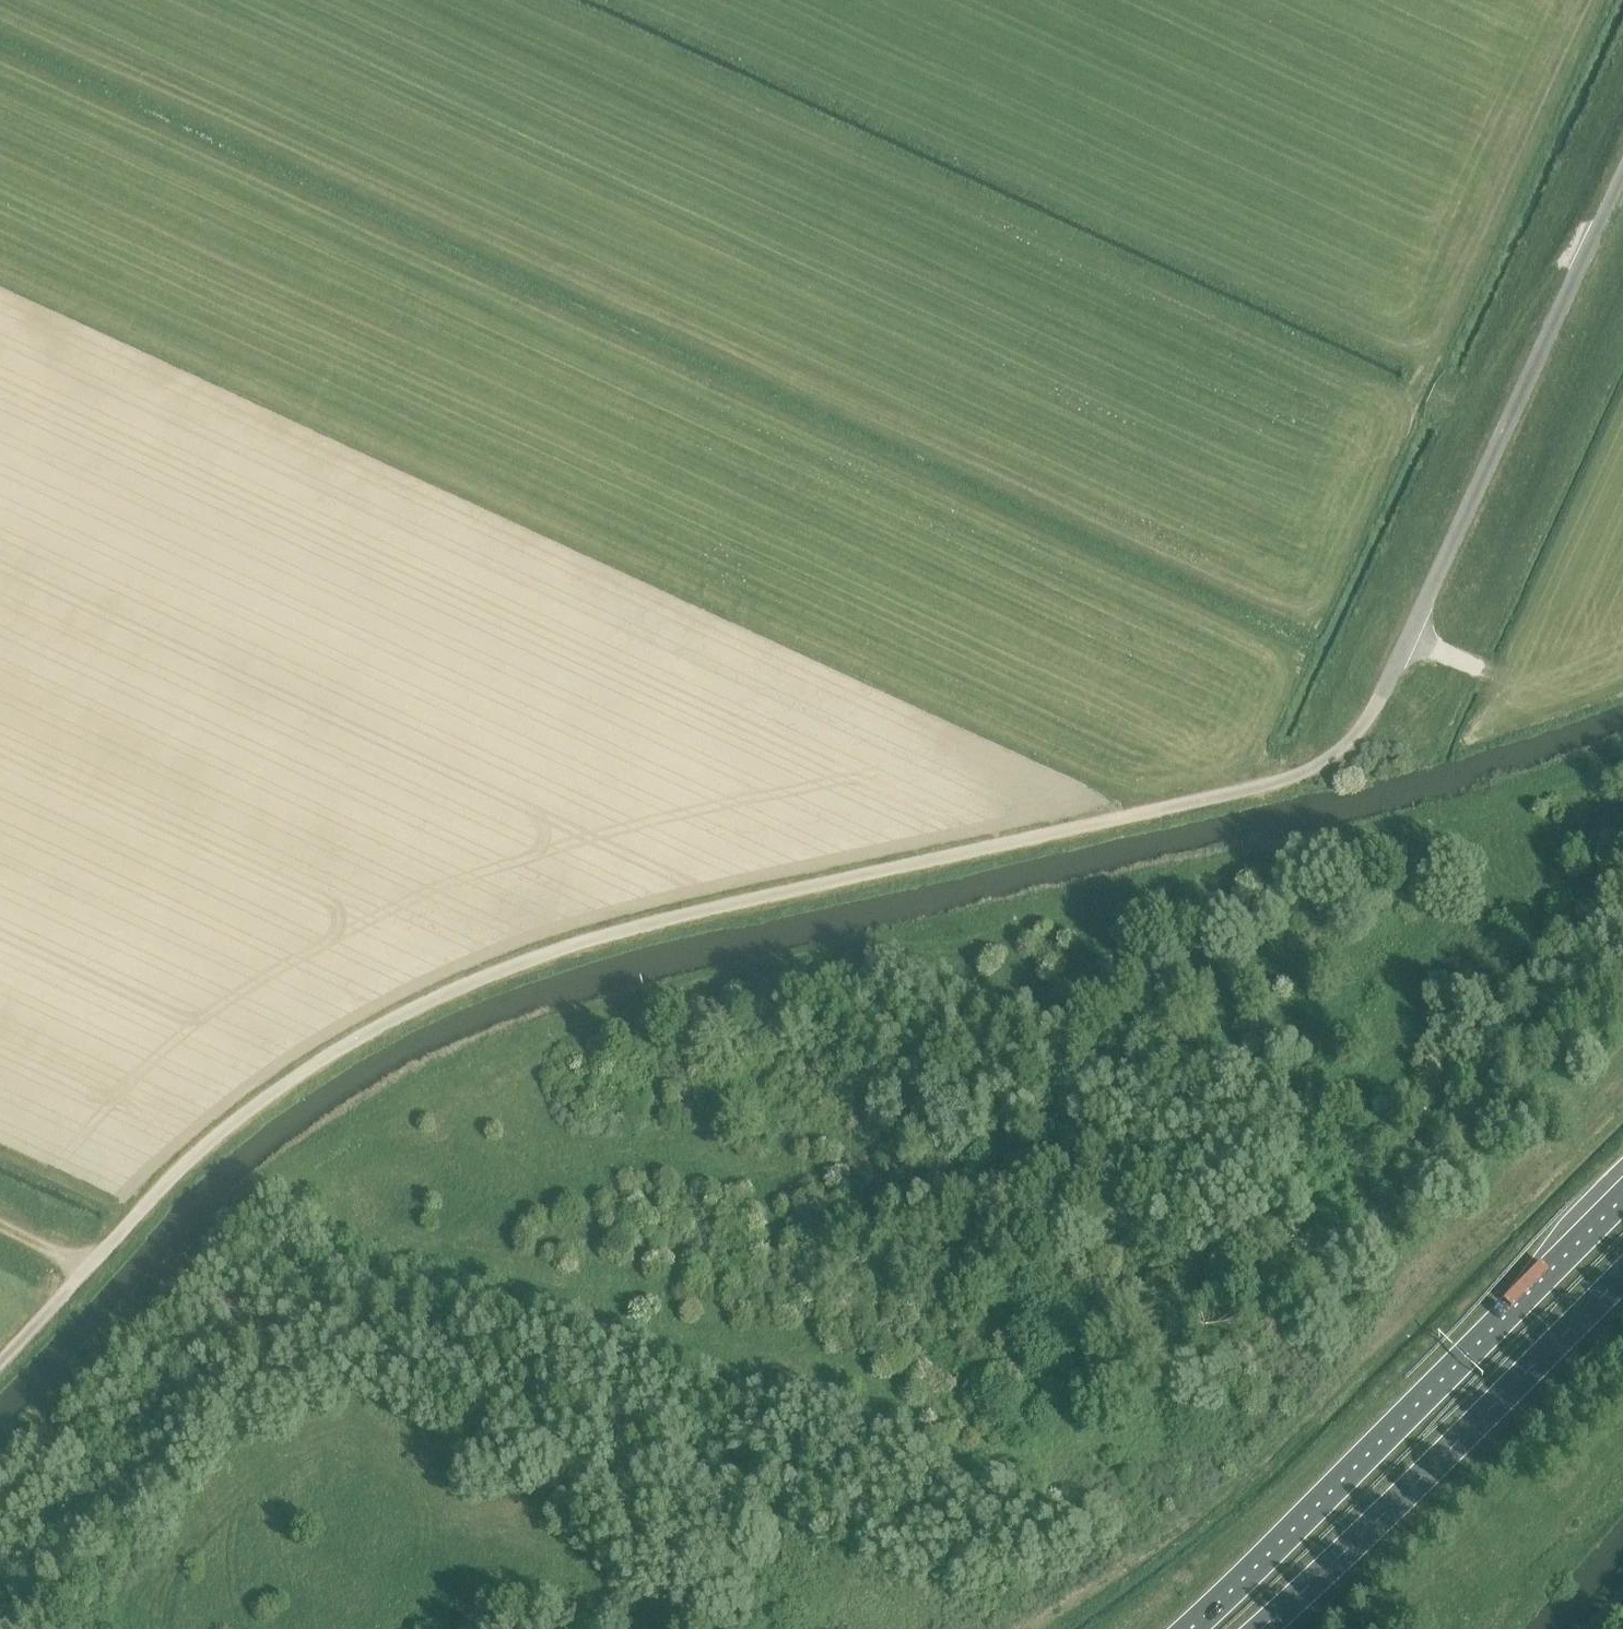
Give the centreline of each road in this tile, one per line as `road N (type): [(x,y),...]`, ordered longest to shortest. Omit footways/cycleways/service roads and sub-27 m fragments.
road 1 (track): [(85,1268),(220,1131),(319,1059),(437,996),(561,949),(1269,786),(1338,752),(1382,691),(1622,172)]
road 2 (trunk): [(1622,1194),(1183,1628)]
road 3 (trunk): [(1264,1628),(1622,1275)]
road 4 (track): [(0,1363),(85,1268)]

